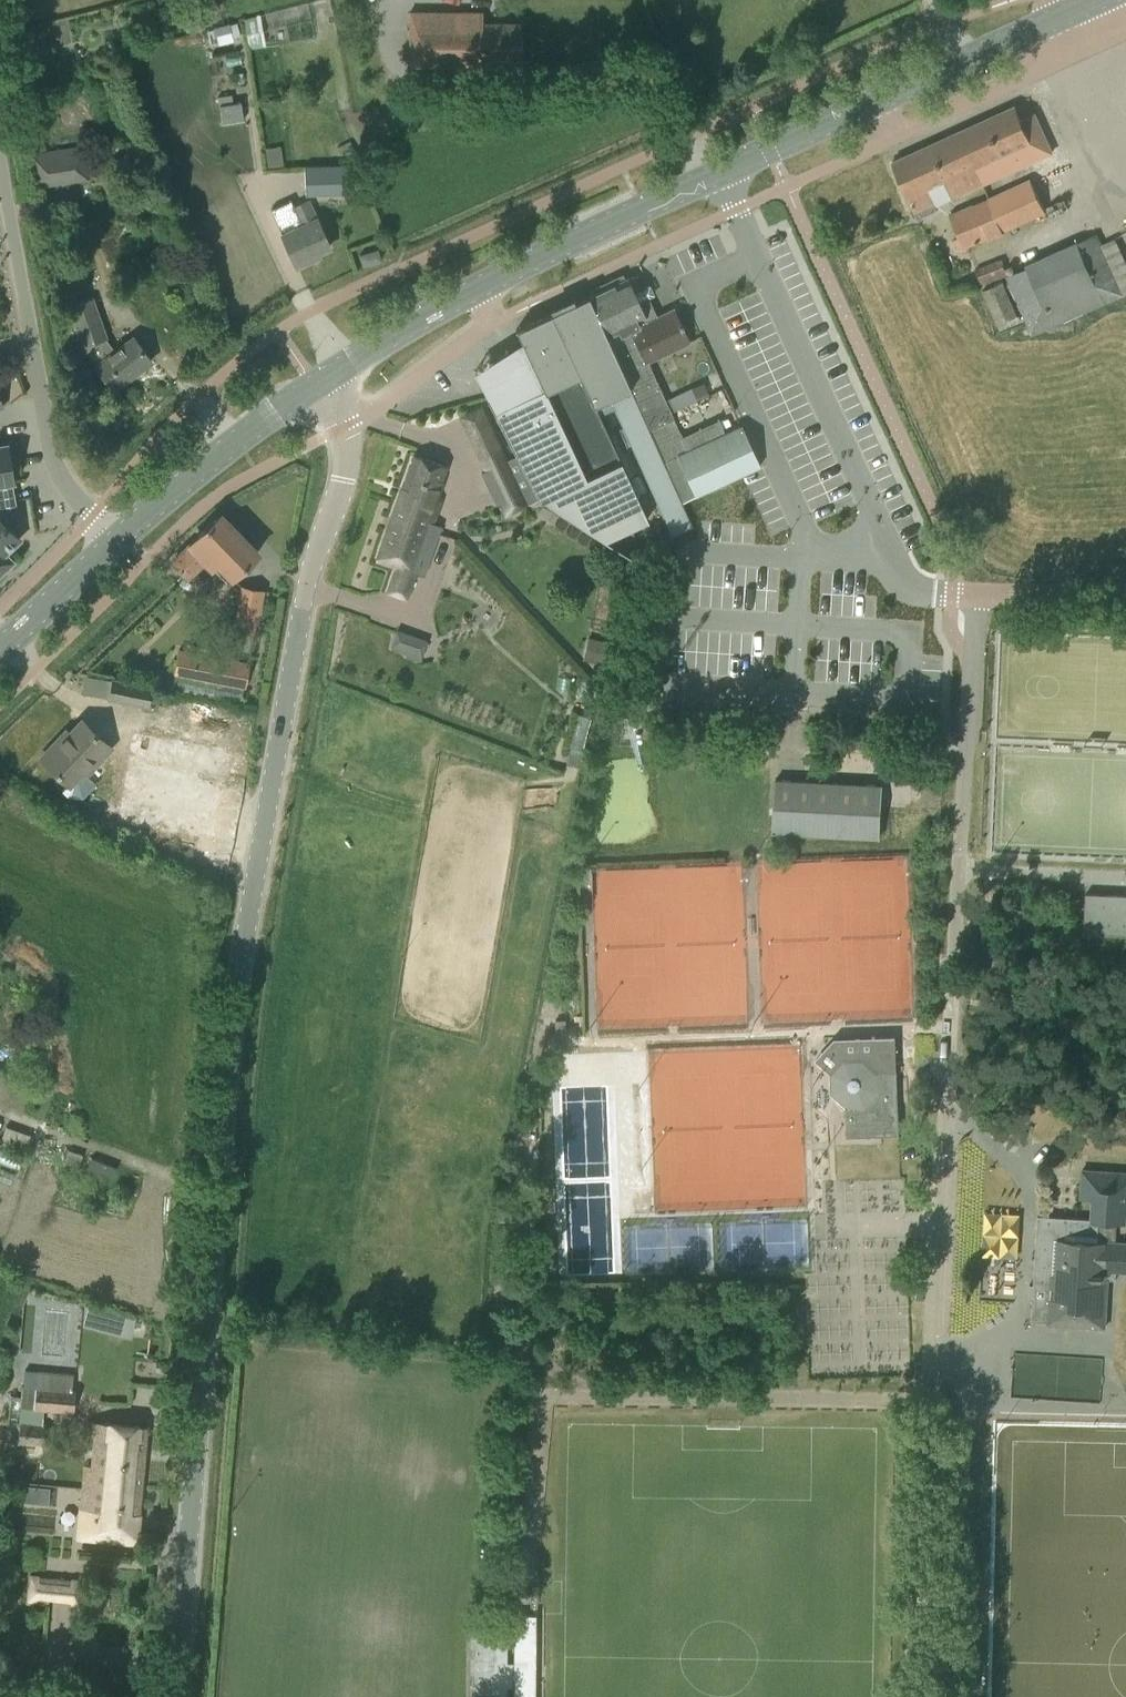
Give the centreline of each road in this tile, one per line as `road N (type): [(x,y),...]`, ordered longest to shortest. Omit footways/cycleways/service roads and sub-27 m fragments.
road 1 (unclassified): [(177,1696),(223,1064),(305,598),(345,482),(343,428),(317,388)]
road 2 (secondary): [(317,388),(525,266),(1102,0)]
road 3 (unclassified): [(121,539),(56,488),(0,166)]
road 4 (secondary): [(121,539),(185,481),(317,388)]
road 5 (unclassified): [(954,592),(1125,590)]
road 6 (secondary): [(0,649),(121,539)]

